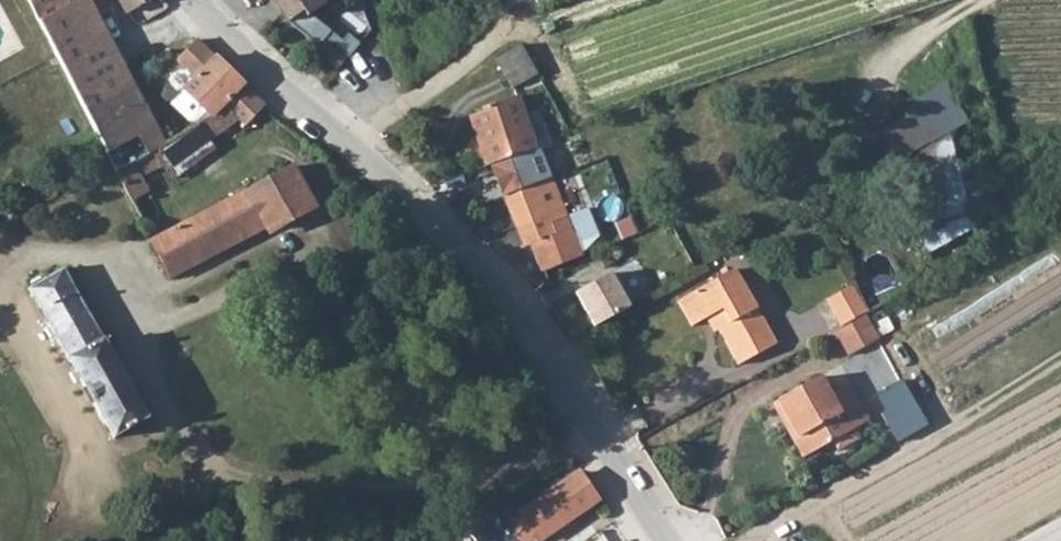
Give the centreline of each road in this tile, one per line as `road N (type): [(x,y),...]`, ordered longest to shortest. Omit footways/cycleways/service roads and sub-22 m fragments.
road 1 (residential): [(193,0),(263,73),(396,184),(515,316),(673,540)]
road 2 (track): [(1060,361),(753,540)]
road 3 (track): [(519,0),(447,84),(349,143)]
road 4 (track): [(981,0),(904,49),(877,75),(862,113)]

